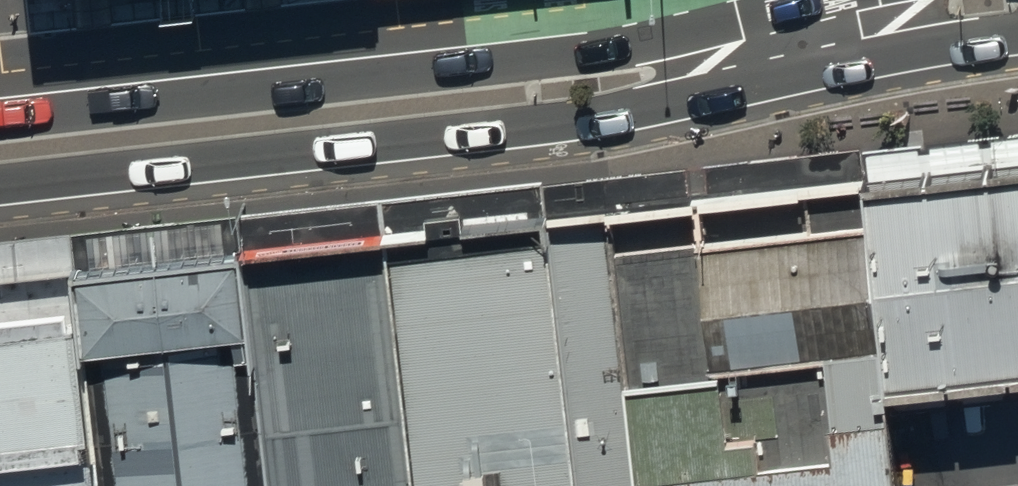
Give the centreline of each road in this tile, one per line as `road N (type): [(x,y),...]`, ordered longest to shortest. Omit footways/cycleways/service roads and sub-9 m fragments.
road 1 (secondary): [(802,35),(672,101),(596,119),(0,186)]
road 2 (secondary): [(0,98),(581,36),(802,35)]
road 3 (secondary): [(1017,1),(802,35)]

